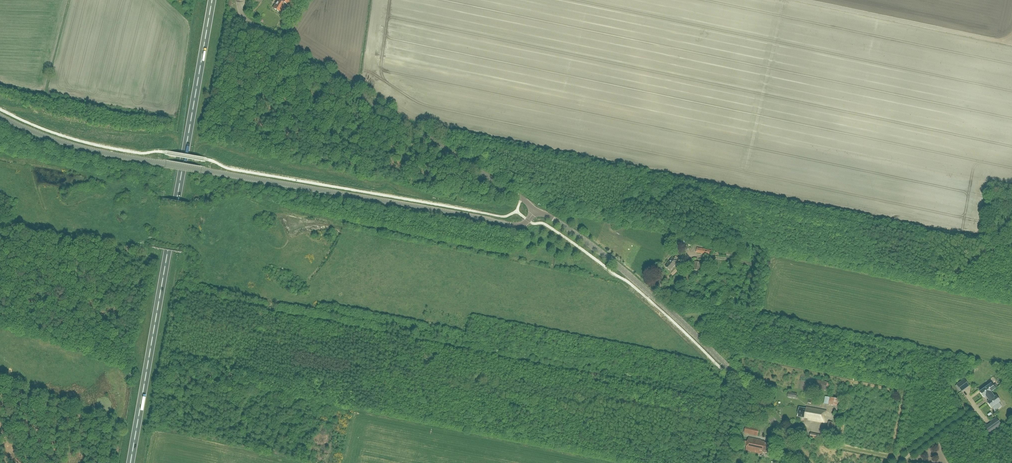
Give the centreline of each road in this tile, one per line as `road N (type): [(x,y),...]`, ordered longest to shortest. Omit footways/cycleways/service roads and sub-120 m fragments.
road 1 (tertiary): [(535,210),(511,226),(98,152),(0,116)]
road 2 (trunk): [(131,462),(212,0)]
road 3 (tertiary): [(805,462),(680,321),(611,260),(535,210)]
road 4 (unclassified): [(535,210),(250,23),(238,4)]
road 5 (track): [(1011,44),(800,0)]

